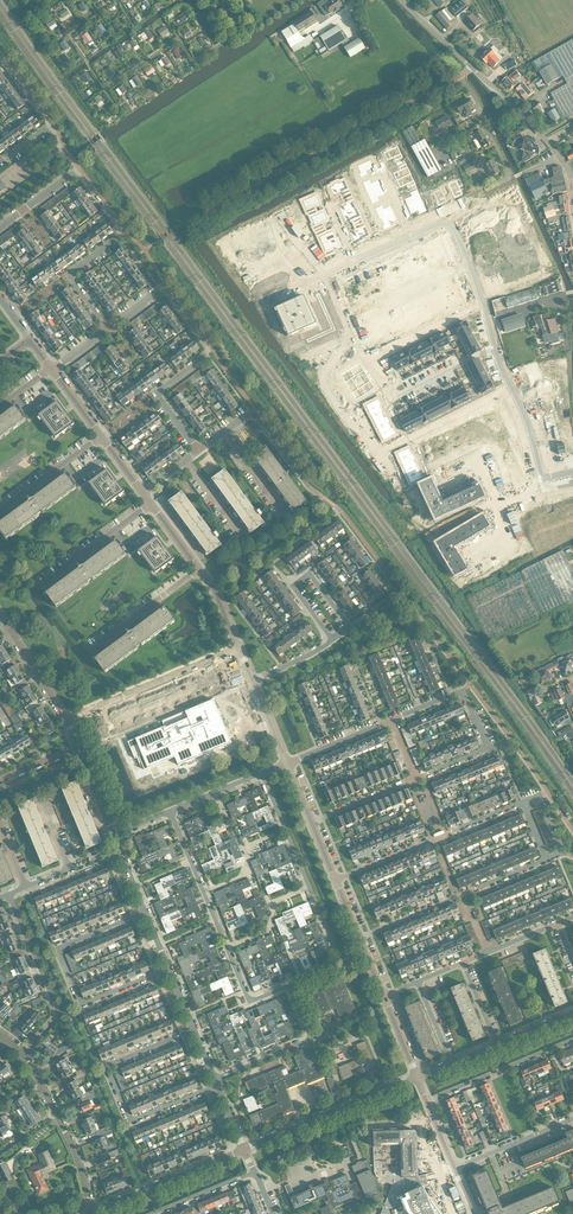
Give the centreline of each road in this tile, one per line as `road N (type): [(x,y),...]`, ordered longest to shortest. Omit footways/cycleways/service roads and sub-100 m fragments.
road 1 (residential): [(359,937),(559,854),(540,801),(335,880)]
road 2 (residential): [(311,822),(488,749),(466,695),(342,733),(287,764)]
road 3 (residential): [(0,227),(80,169),(127,231),(69,274),(109,328)]
road 4 (residential): [(450,220),(545,488)]
road 5 (residential): [(145,910),(56,947),(81,1006),(170,969)]
road 6 (residential): [(194,1029),(106,1064),(130,1122),(218,1086)]
road 7 (residential): [(291,986),(250,1002),(170,812)]
road 8 (residential): [(340,965),(262,774)]
road 9 (track): [(105,88),(180,38),(196,61),(231,38),(205,0)]
road 10 (residential): [(418,1078),(244,1149)]
road 11 (residential): [(66,719),(239,649)]
road 12 (residential): [(26,1056),(56,1013),(10,894)]
road 13 (residential): [(91,1212),(74,1147),(26,1056)]
road 14 (residential): [(244,1149),(91,1212)]
road 15 (residential): [(214,1076),(311,1036),(291,986)]
road 16 (residential): [(427,1099),(572,1039)]
road 17 (residential): [(351,627),(308,572),(294,587),(333,640)]
road 18 (residential): [(0,163),(53,124),(0,52)]
road 19 (residential): [(549,268),(513,194),(450,220)]
road 20 (residential): [(572,176),(542,133),(471,66)]
road 21 (residential): [(214,348),(157,392),(198,449)]
road 22 (residential): [(90,649),(199,569)]
road 23 (residential): [(42,584),(151,504)]
road 24 (residential): [(454,1168),(572,1117)]
road 25 (residential): [(0,510),(103,435)]
road 26 (residential): [(66,719),(0,613)]

